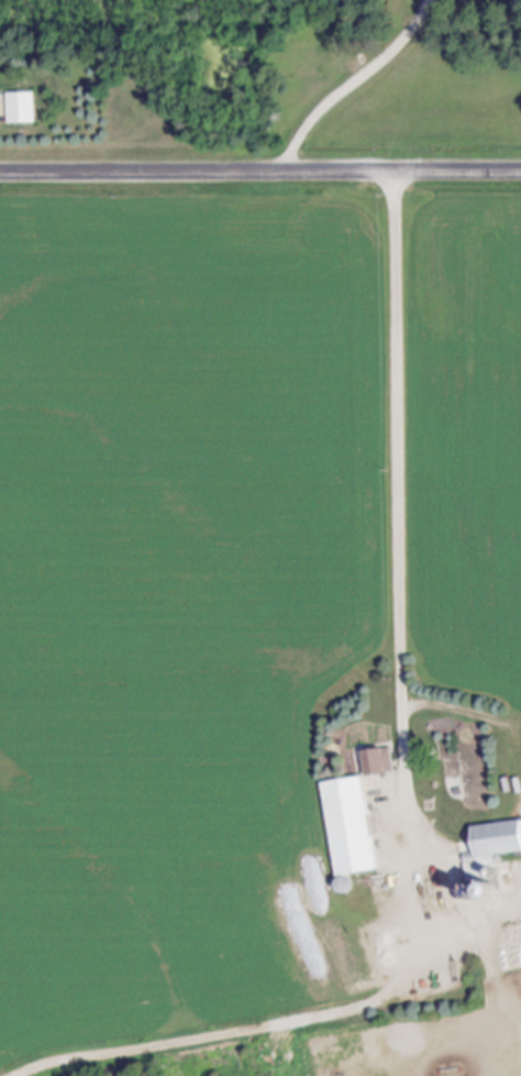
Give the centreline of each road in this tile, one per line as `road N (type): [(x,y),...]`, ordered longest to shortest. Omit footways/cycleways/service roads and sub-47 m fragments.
road 1 (tertiary): [(520,170),(0,172)]

